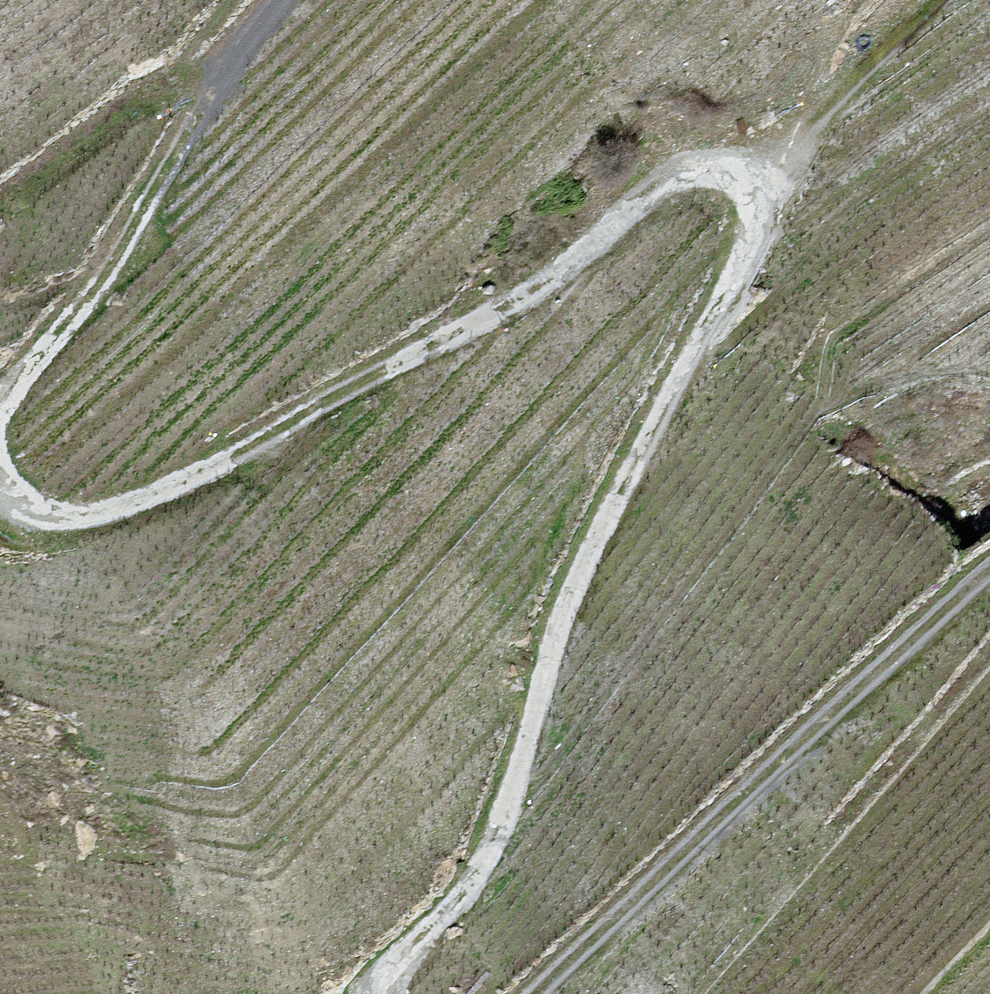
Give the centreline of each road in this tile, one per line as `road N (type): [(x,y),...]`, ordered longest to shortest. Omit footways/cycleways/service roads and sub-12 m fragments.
road 1 (track): [(0,481),(15,504),(55,525),(84,524),(204,482),(572,276),(672,178),(712,166),(768,171),(751,260),(668,406),(555,638),(508,827),(453,914),(374,993)]
road 2 (track): [(539,993),(989,579)]
road 3 (track): [(292,0),(209,94),(95,300),(0,410)]
road 4 (track): [(209,94),(124,103),(0,200)]
road 5 (track): [(768,171),(930,0)]

